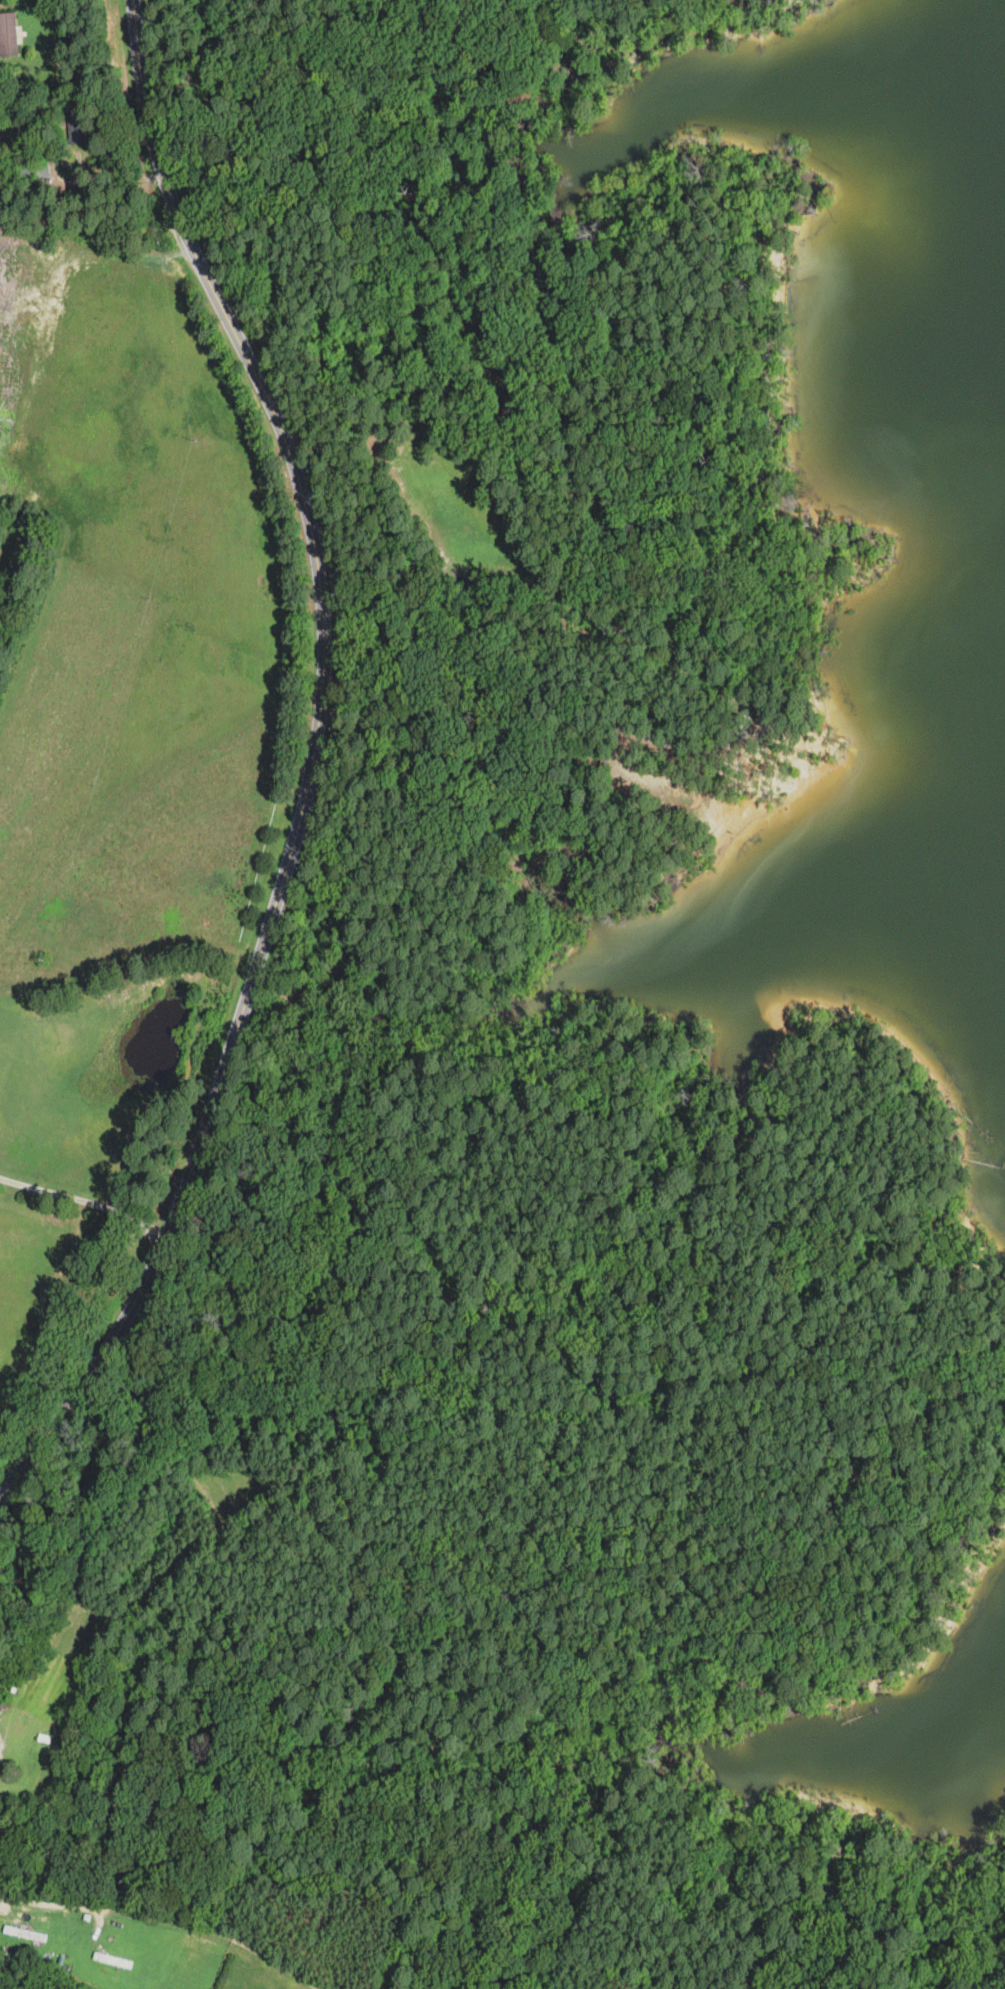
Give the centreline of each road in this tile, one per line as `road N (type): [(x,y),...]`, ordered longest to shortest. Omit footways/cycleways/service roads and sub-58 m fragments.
road 1 (tertiary): [(238,1027),(320,729),(320,565),(282,432),(165,182),(147,119),(132,0)]
road 2 (tertiary): [(0,1514),(172,1238),(238,1027)]
road 3 (residential): [(0,1890),(223,1938),(315,1988)]

